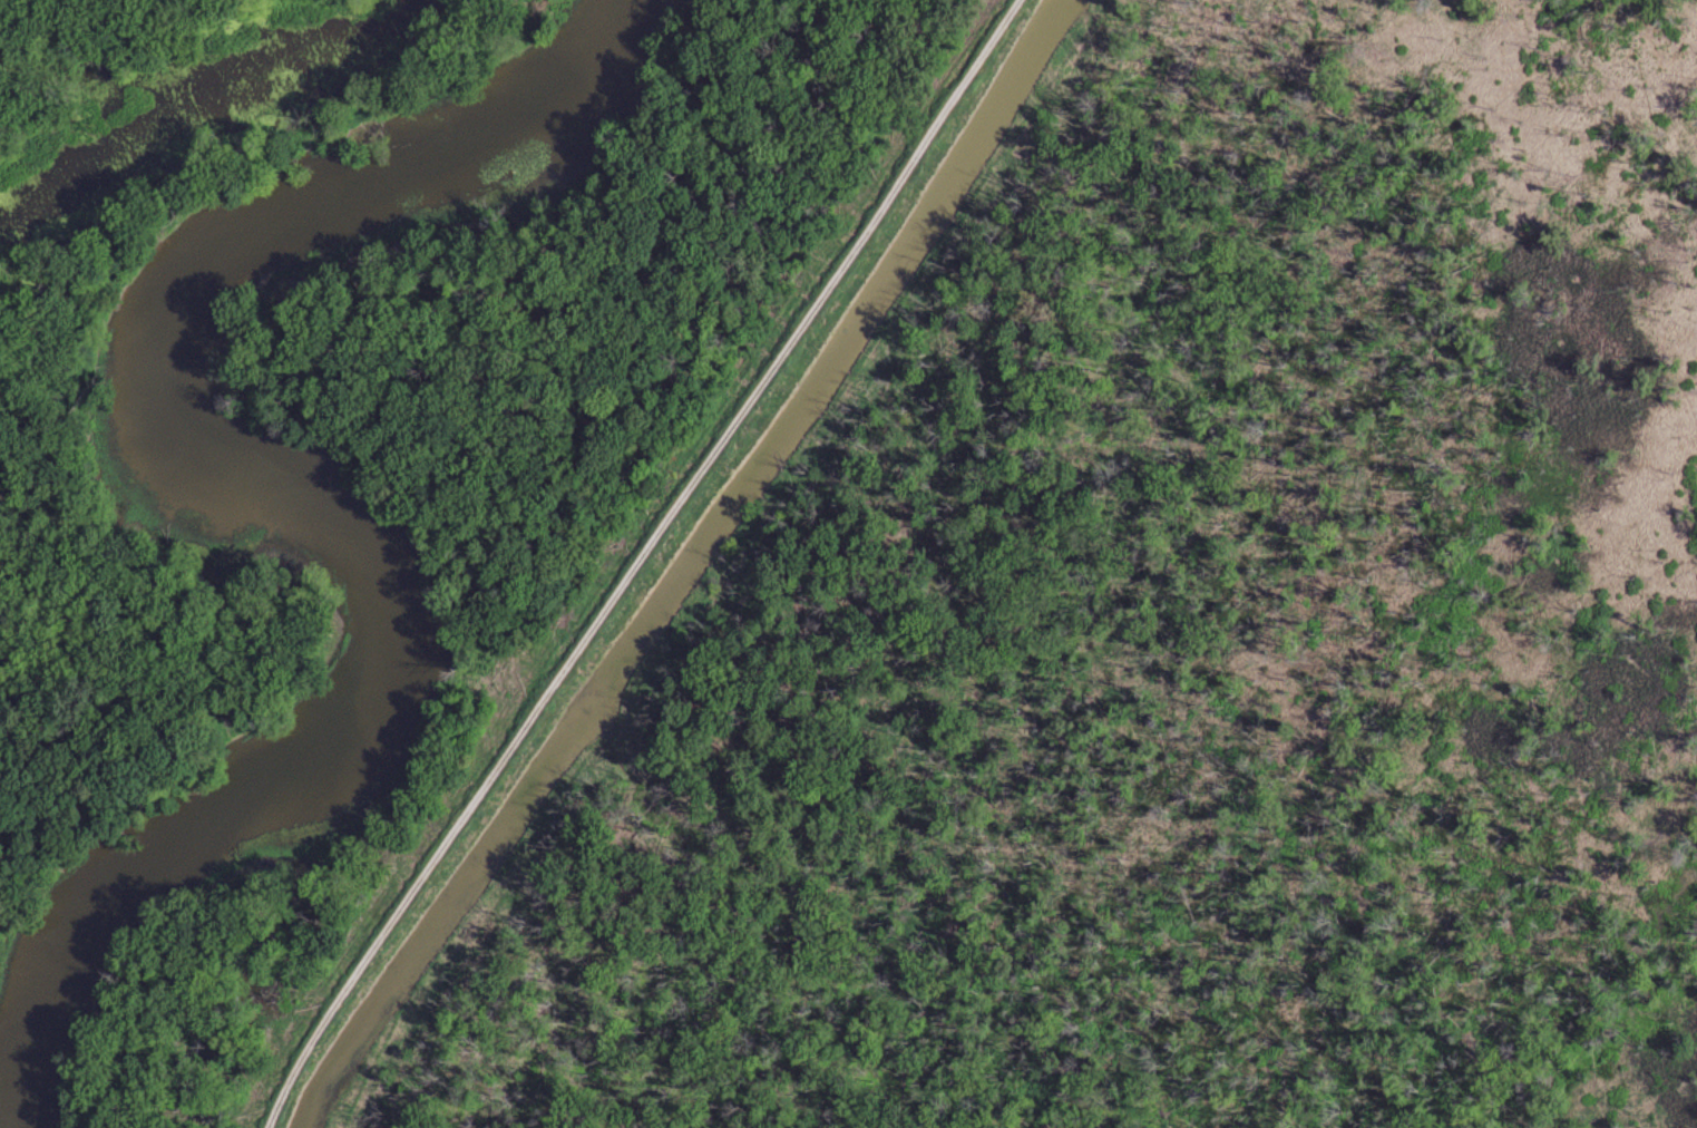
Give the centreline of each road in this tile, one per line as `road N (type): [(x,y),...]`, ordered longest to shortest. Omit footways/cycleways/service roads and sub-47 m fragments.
road 1 (track): [(1003,0),(328,1012),(271,1127)]

